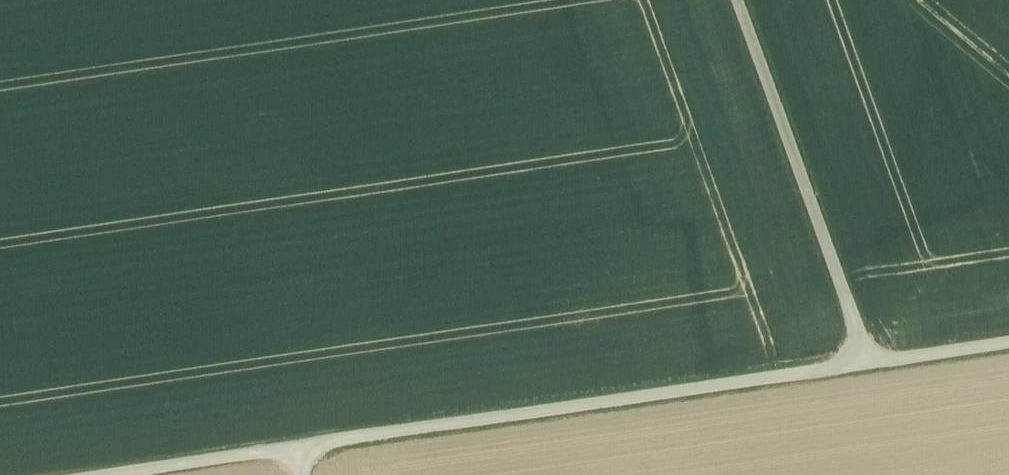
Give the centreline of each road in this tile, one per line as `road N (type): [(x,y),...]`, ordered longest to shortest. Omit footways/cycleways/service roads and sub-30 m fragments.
road 1 (track): [(297,449),(875,361)]
road 2 (track): [(742,0),(875,361)]
road 3 (track): [(301,474),(297,449),(120,474)]
road 4 (track): [(875,361),(1008,343)]

